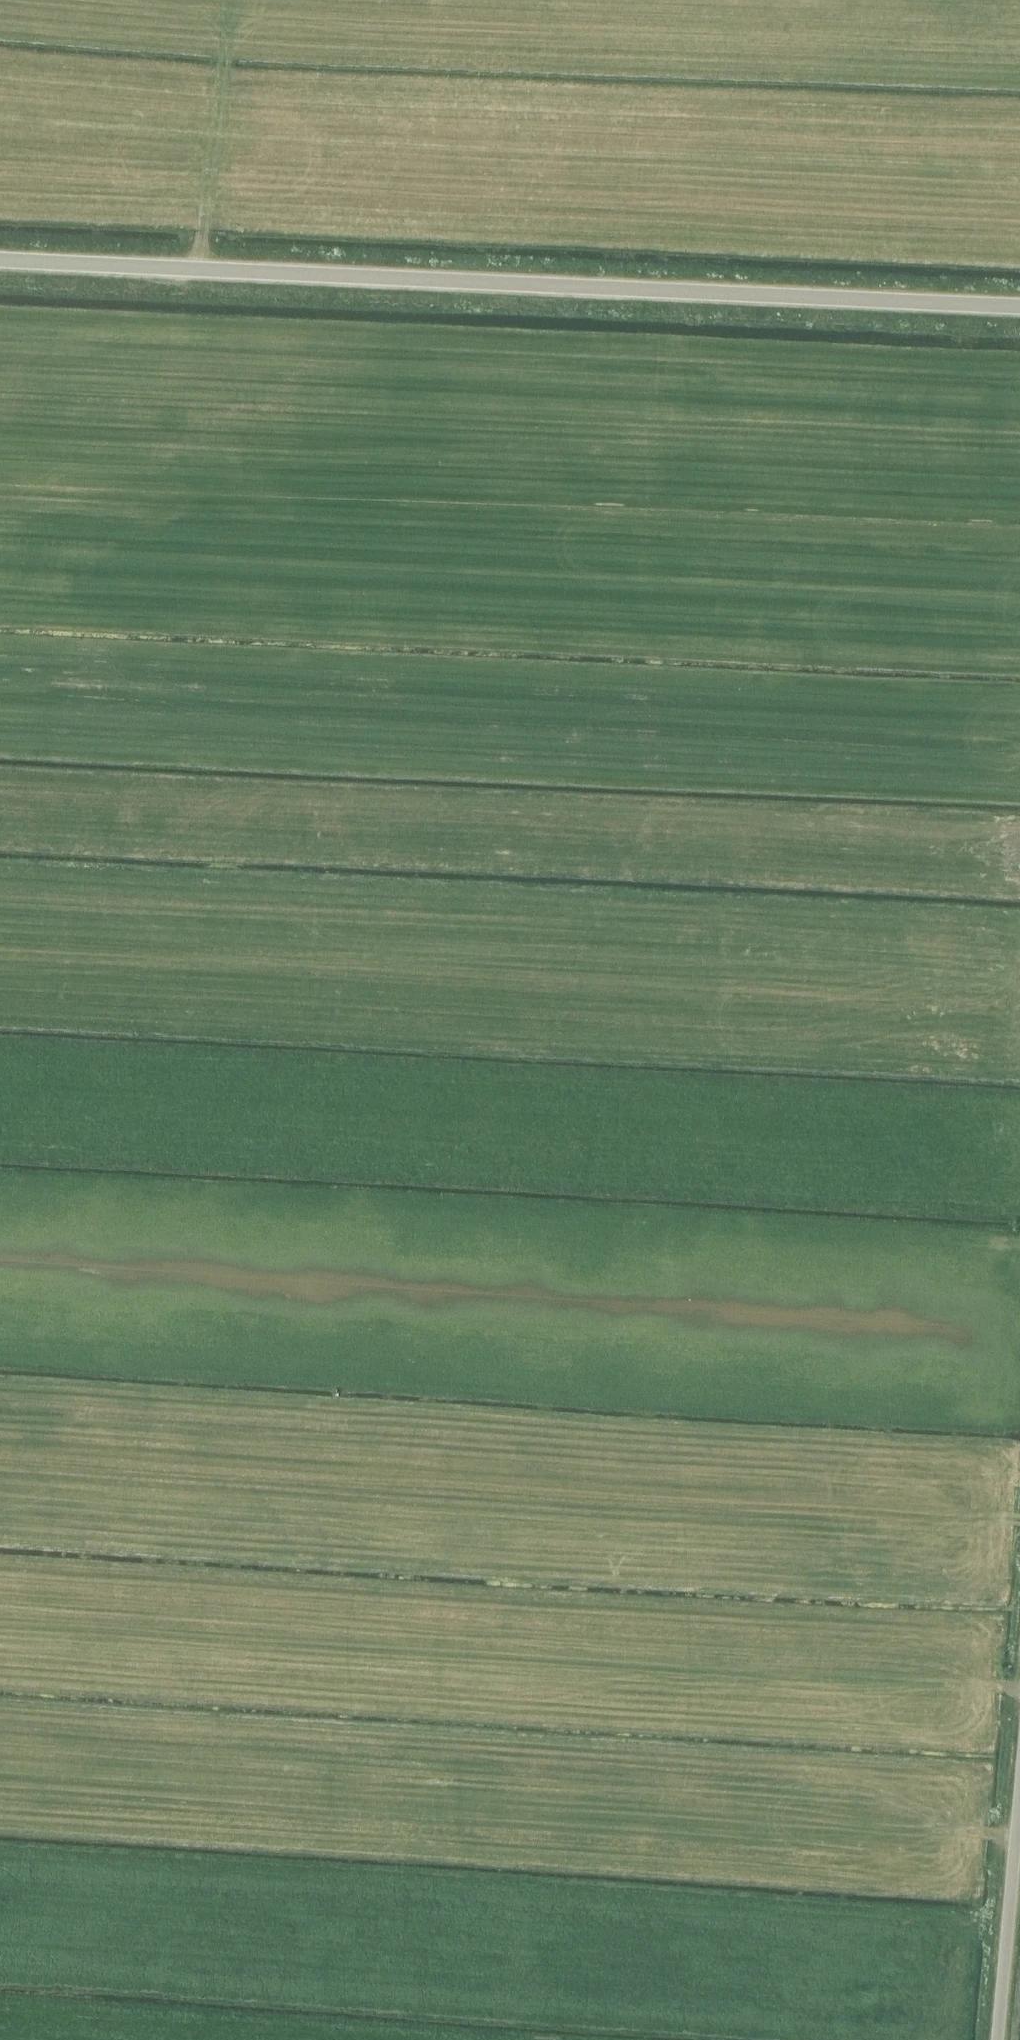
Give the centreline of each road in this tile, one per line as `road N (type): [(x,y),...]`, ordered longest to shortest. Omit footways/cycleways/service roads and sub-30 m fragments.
road 1 (unclassified): [(1019,306),(0,263)]
road 2 (unclassified): [(998,2039),(1019,1809)]

